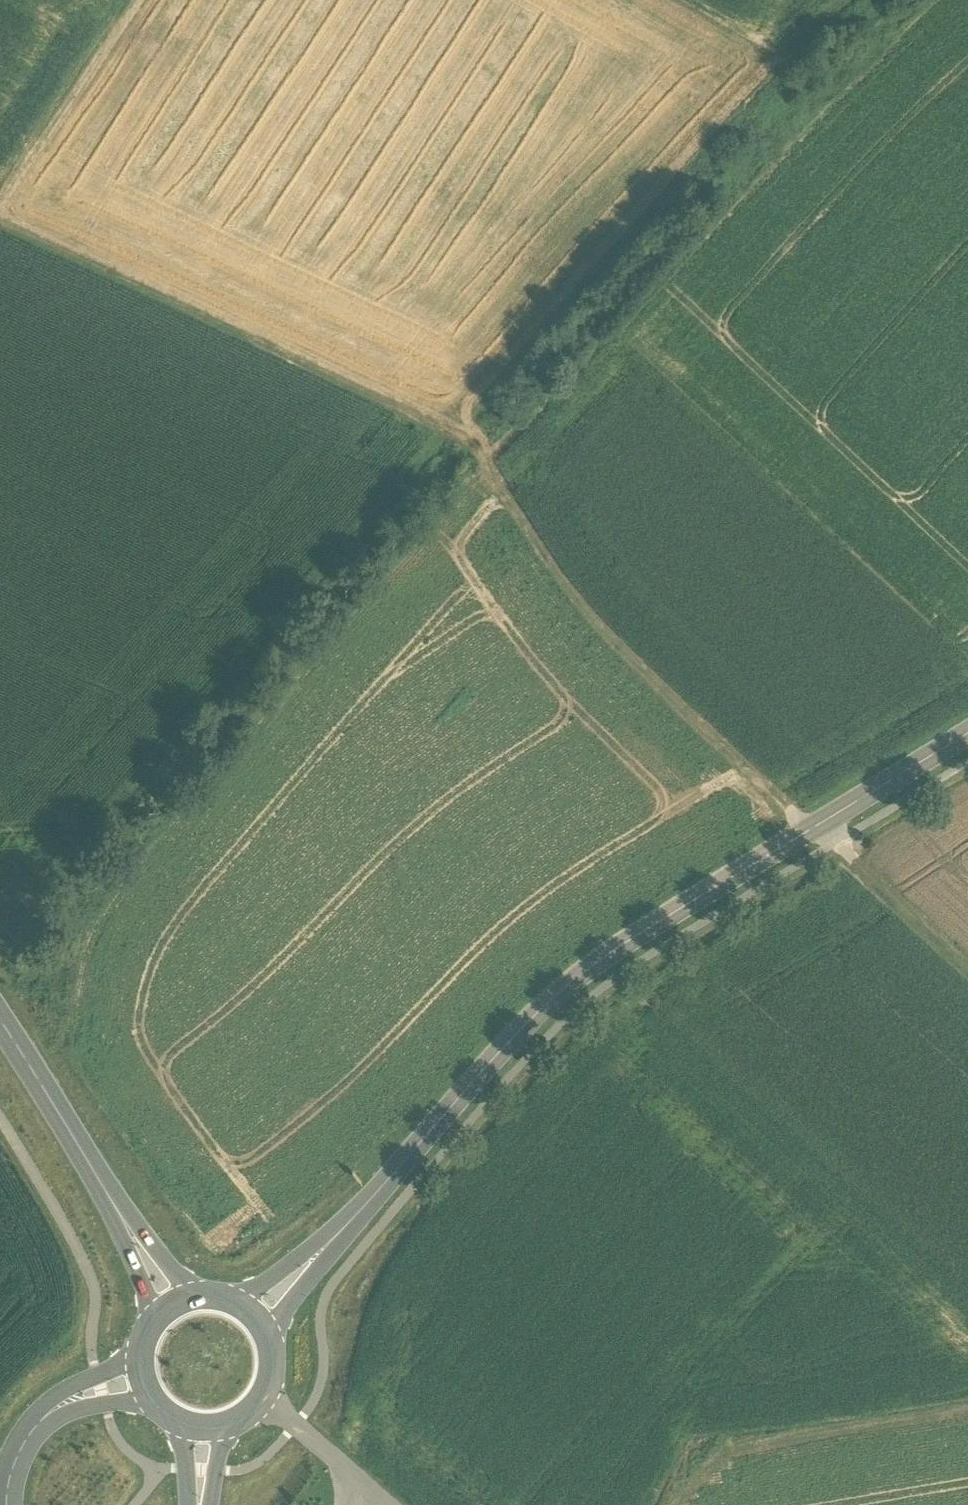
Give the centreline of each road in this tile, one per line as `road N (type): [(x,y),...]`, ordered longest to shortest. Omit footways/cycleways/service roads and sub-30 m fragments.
road 1 (track): [(33,980),(546,427),(798,138),(945,0)]
road 2 (track): [(856,0),(585,282),(24,913)]
road 3 (track): [(0,222),(453,434),(500,474),(624,637),(814,831)]
road 4 (tertiary): [(967,736),(666,918),(542,1008),(255,1320)]
road 5 (secondary): [(173,1307),(0,1018)]
road 6 (track): [(700,1504),(738,1468),(967,1425)]
road 7 (track): [(150,0),(0,222)]
road 8 (track): [(967,971),(814,831)]
road 9 (tertiary): [(143,1382),(52,1412),(18,1452),(8,1504)]
road 10 (secondary): [(204,1429),(237,1422),(266,1390),(272,1359),(255,1320)]

